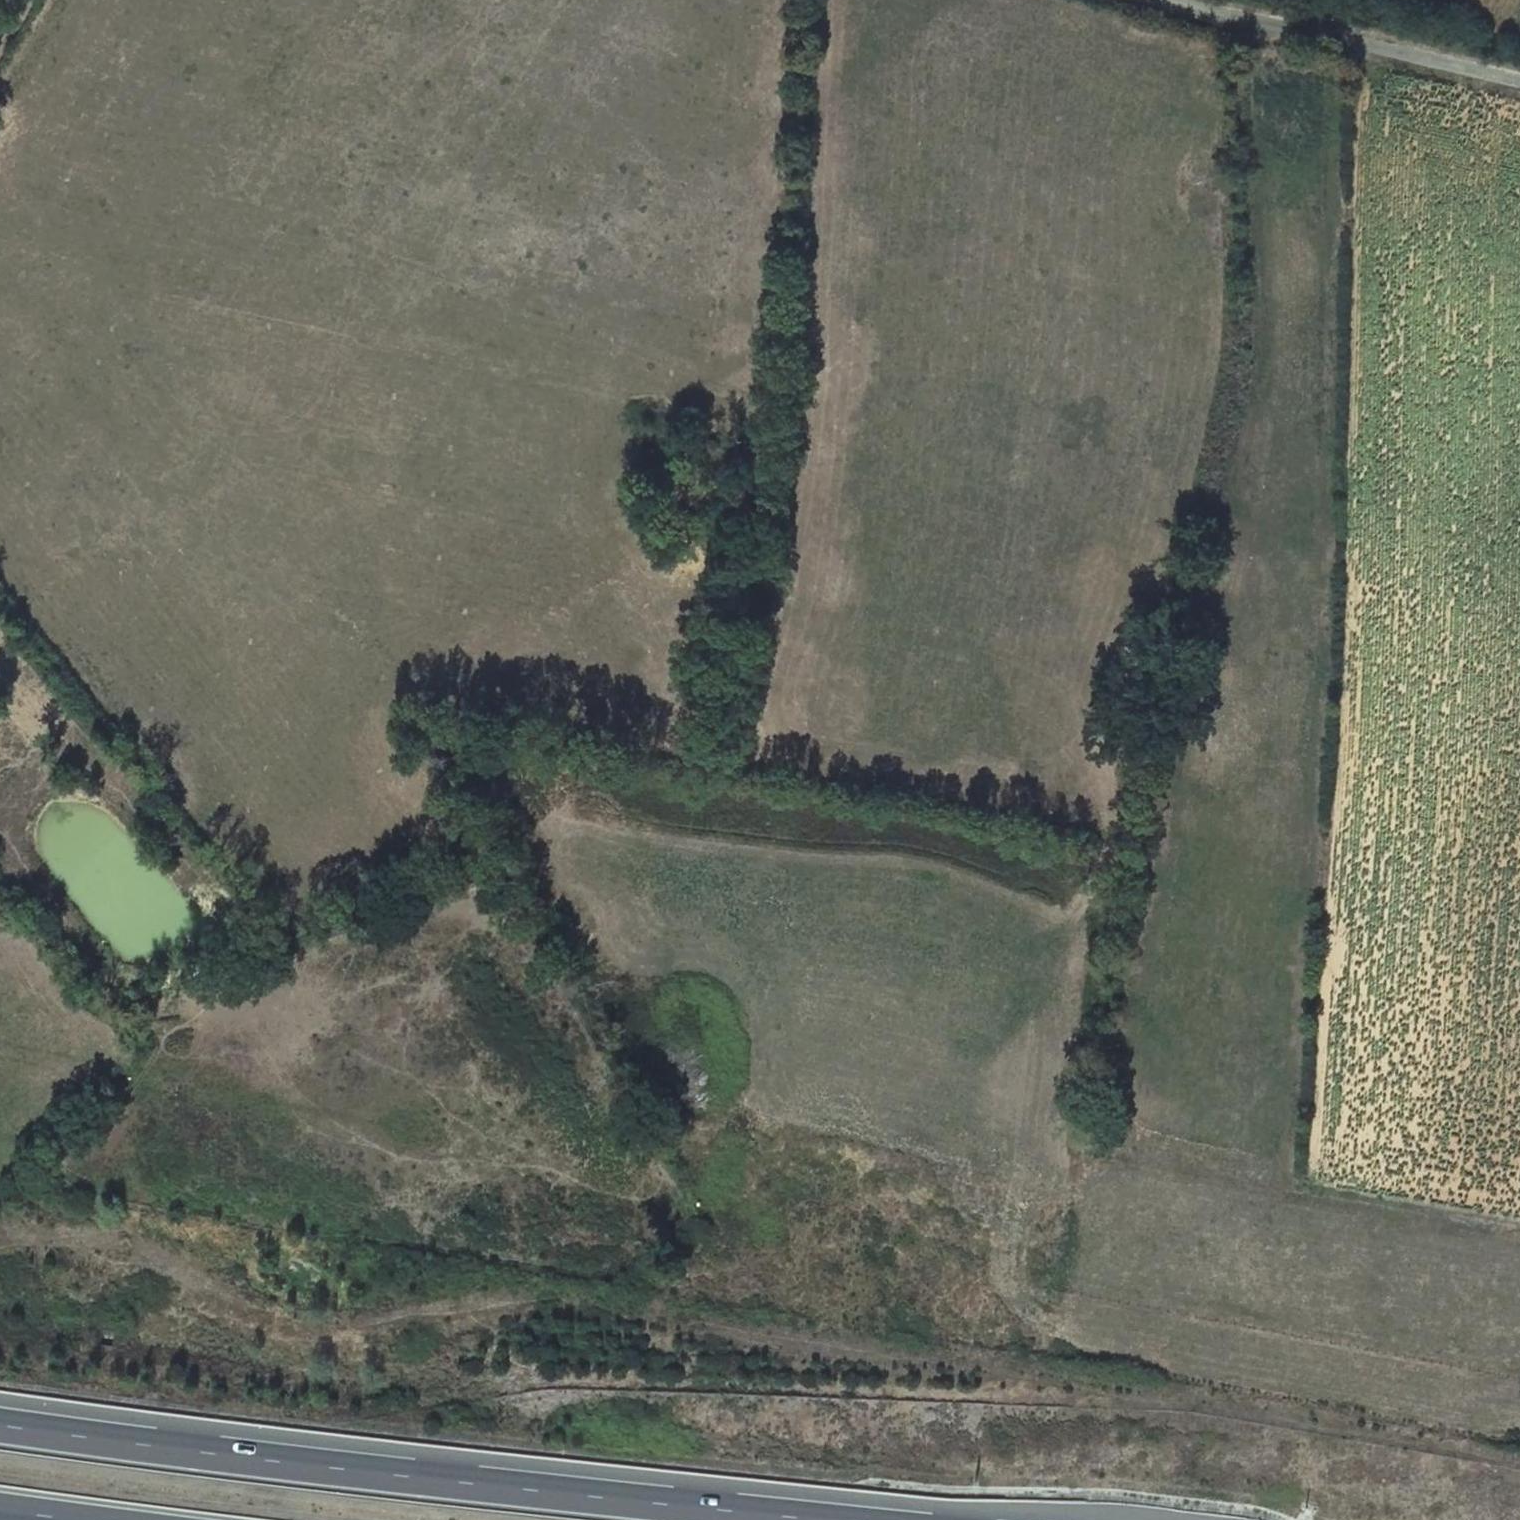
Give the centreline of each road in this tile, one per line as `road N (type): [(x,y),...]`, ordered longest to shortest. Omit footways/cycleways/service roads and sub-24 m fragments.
road 1 (motorway): [(941,1519),(0,1412)]
road 2 (unclassified): [(1159,0),(1519,81)]

